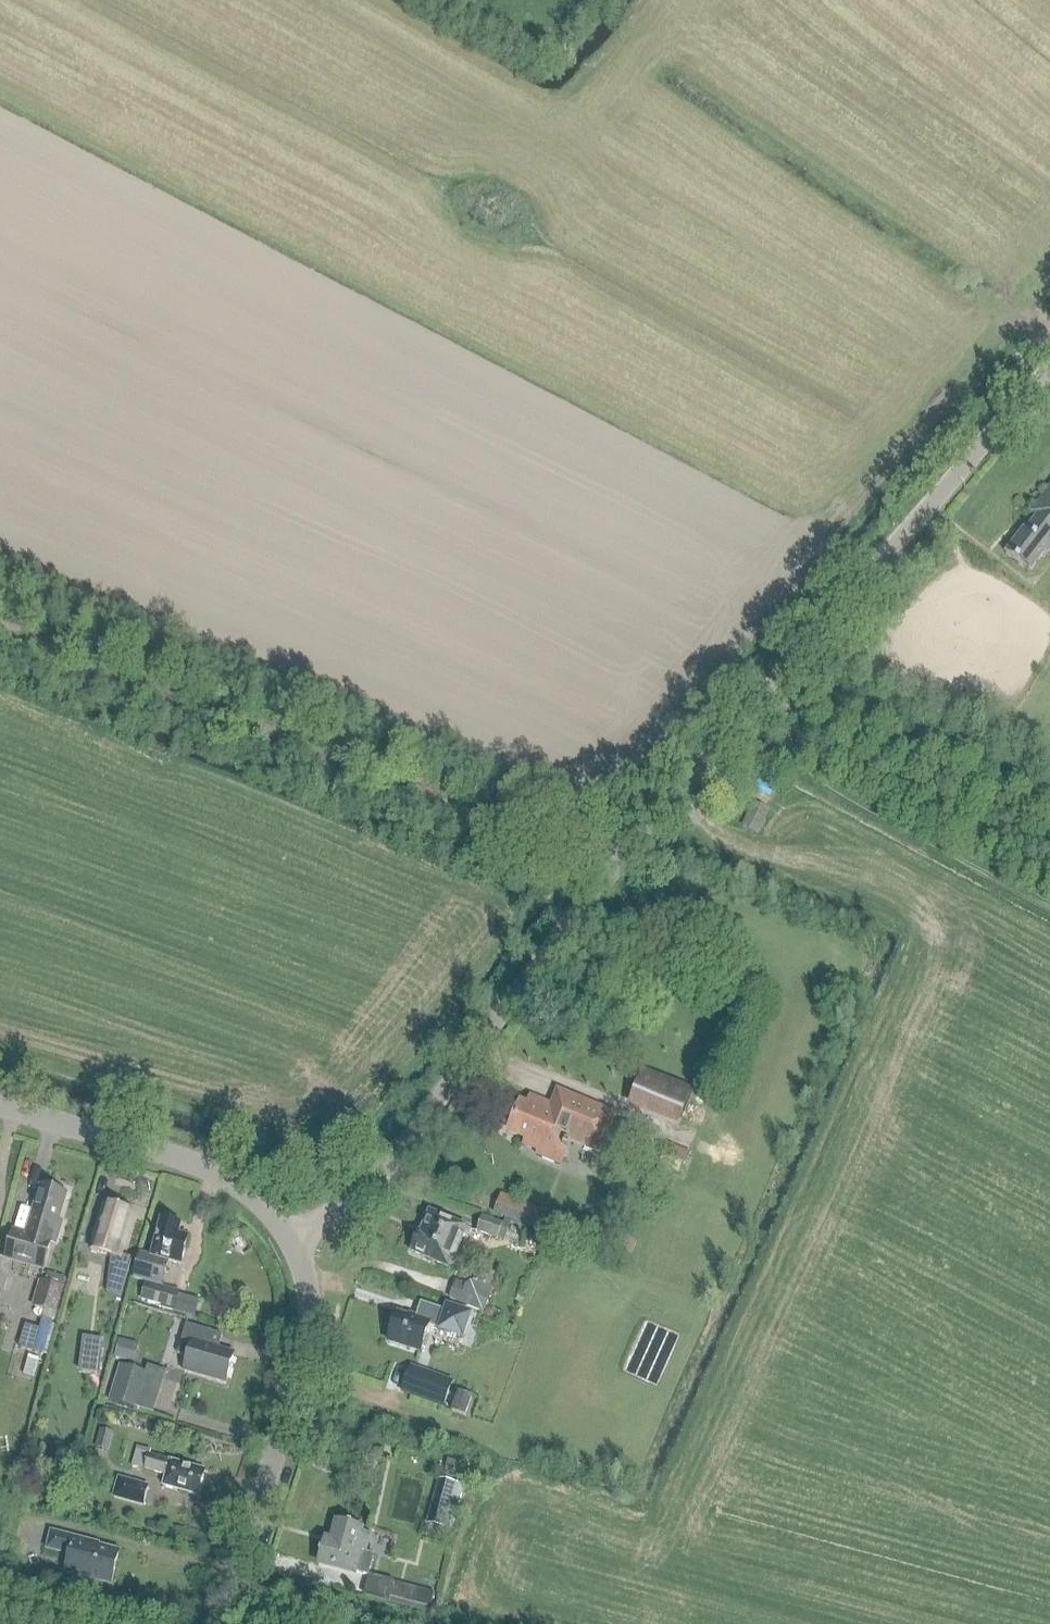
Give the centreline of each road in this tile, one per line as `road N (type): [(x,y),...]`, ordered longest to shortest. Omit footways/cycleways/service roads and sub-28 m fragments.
road 1 (tertiary): [(291,1243),(375,1177),(610,873),(1049,362)]
road 2 (tertiary): [(214,1623),(300,1369),(303,1278),(291,1243)]
road 3 (tertiary): [(291,1243),(255,1200),(221,1179),(0,1107)]

